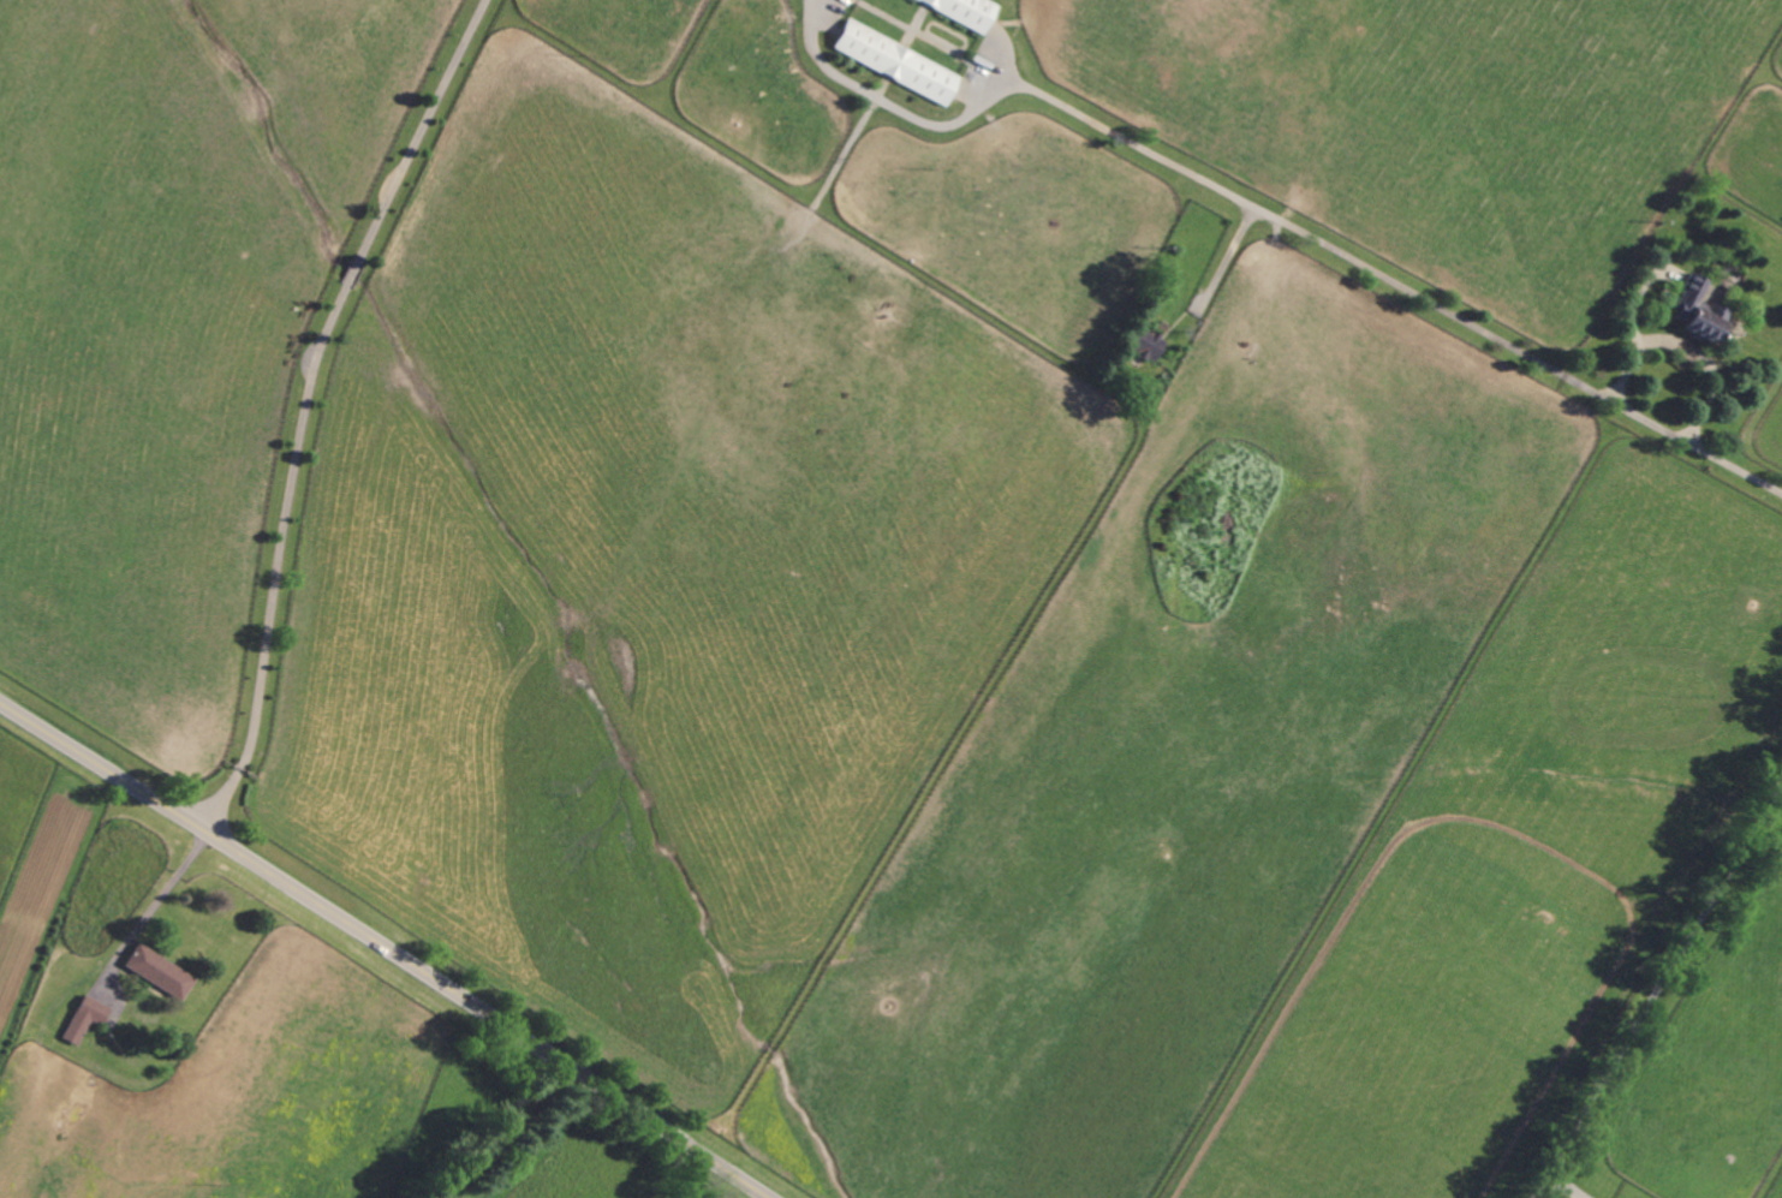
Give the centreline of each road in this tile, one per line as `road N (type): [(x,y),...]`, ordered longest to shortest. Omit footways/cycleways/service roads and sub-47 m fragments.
road 1 (secondary): [(770,1197),(0,702)]

